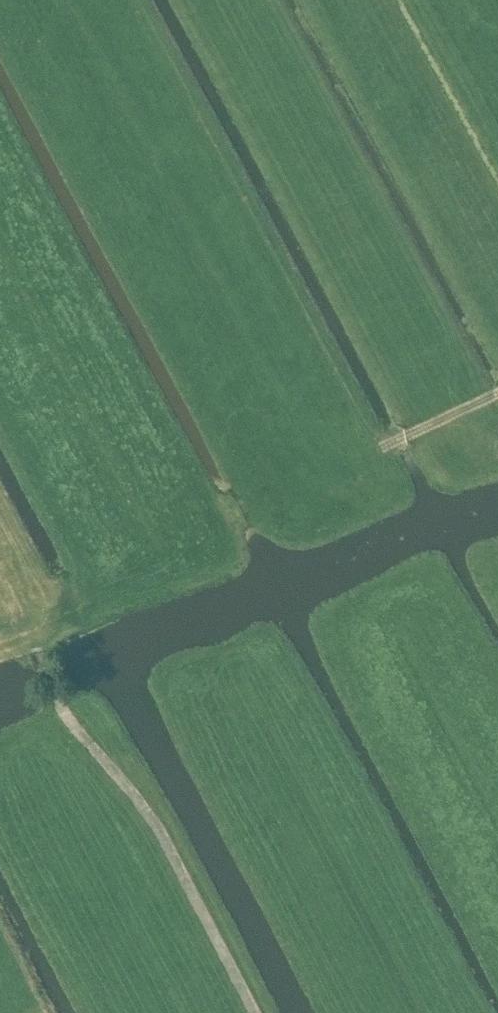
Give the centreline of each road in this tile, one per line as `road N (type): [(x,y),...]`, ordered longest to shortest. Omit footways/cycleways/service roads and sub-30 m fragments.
road 1 (track): [(255,1012),(158,828),(53,699),(0,518)]
road 2 (track): [(497,394),(382,447)]

